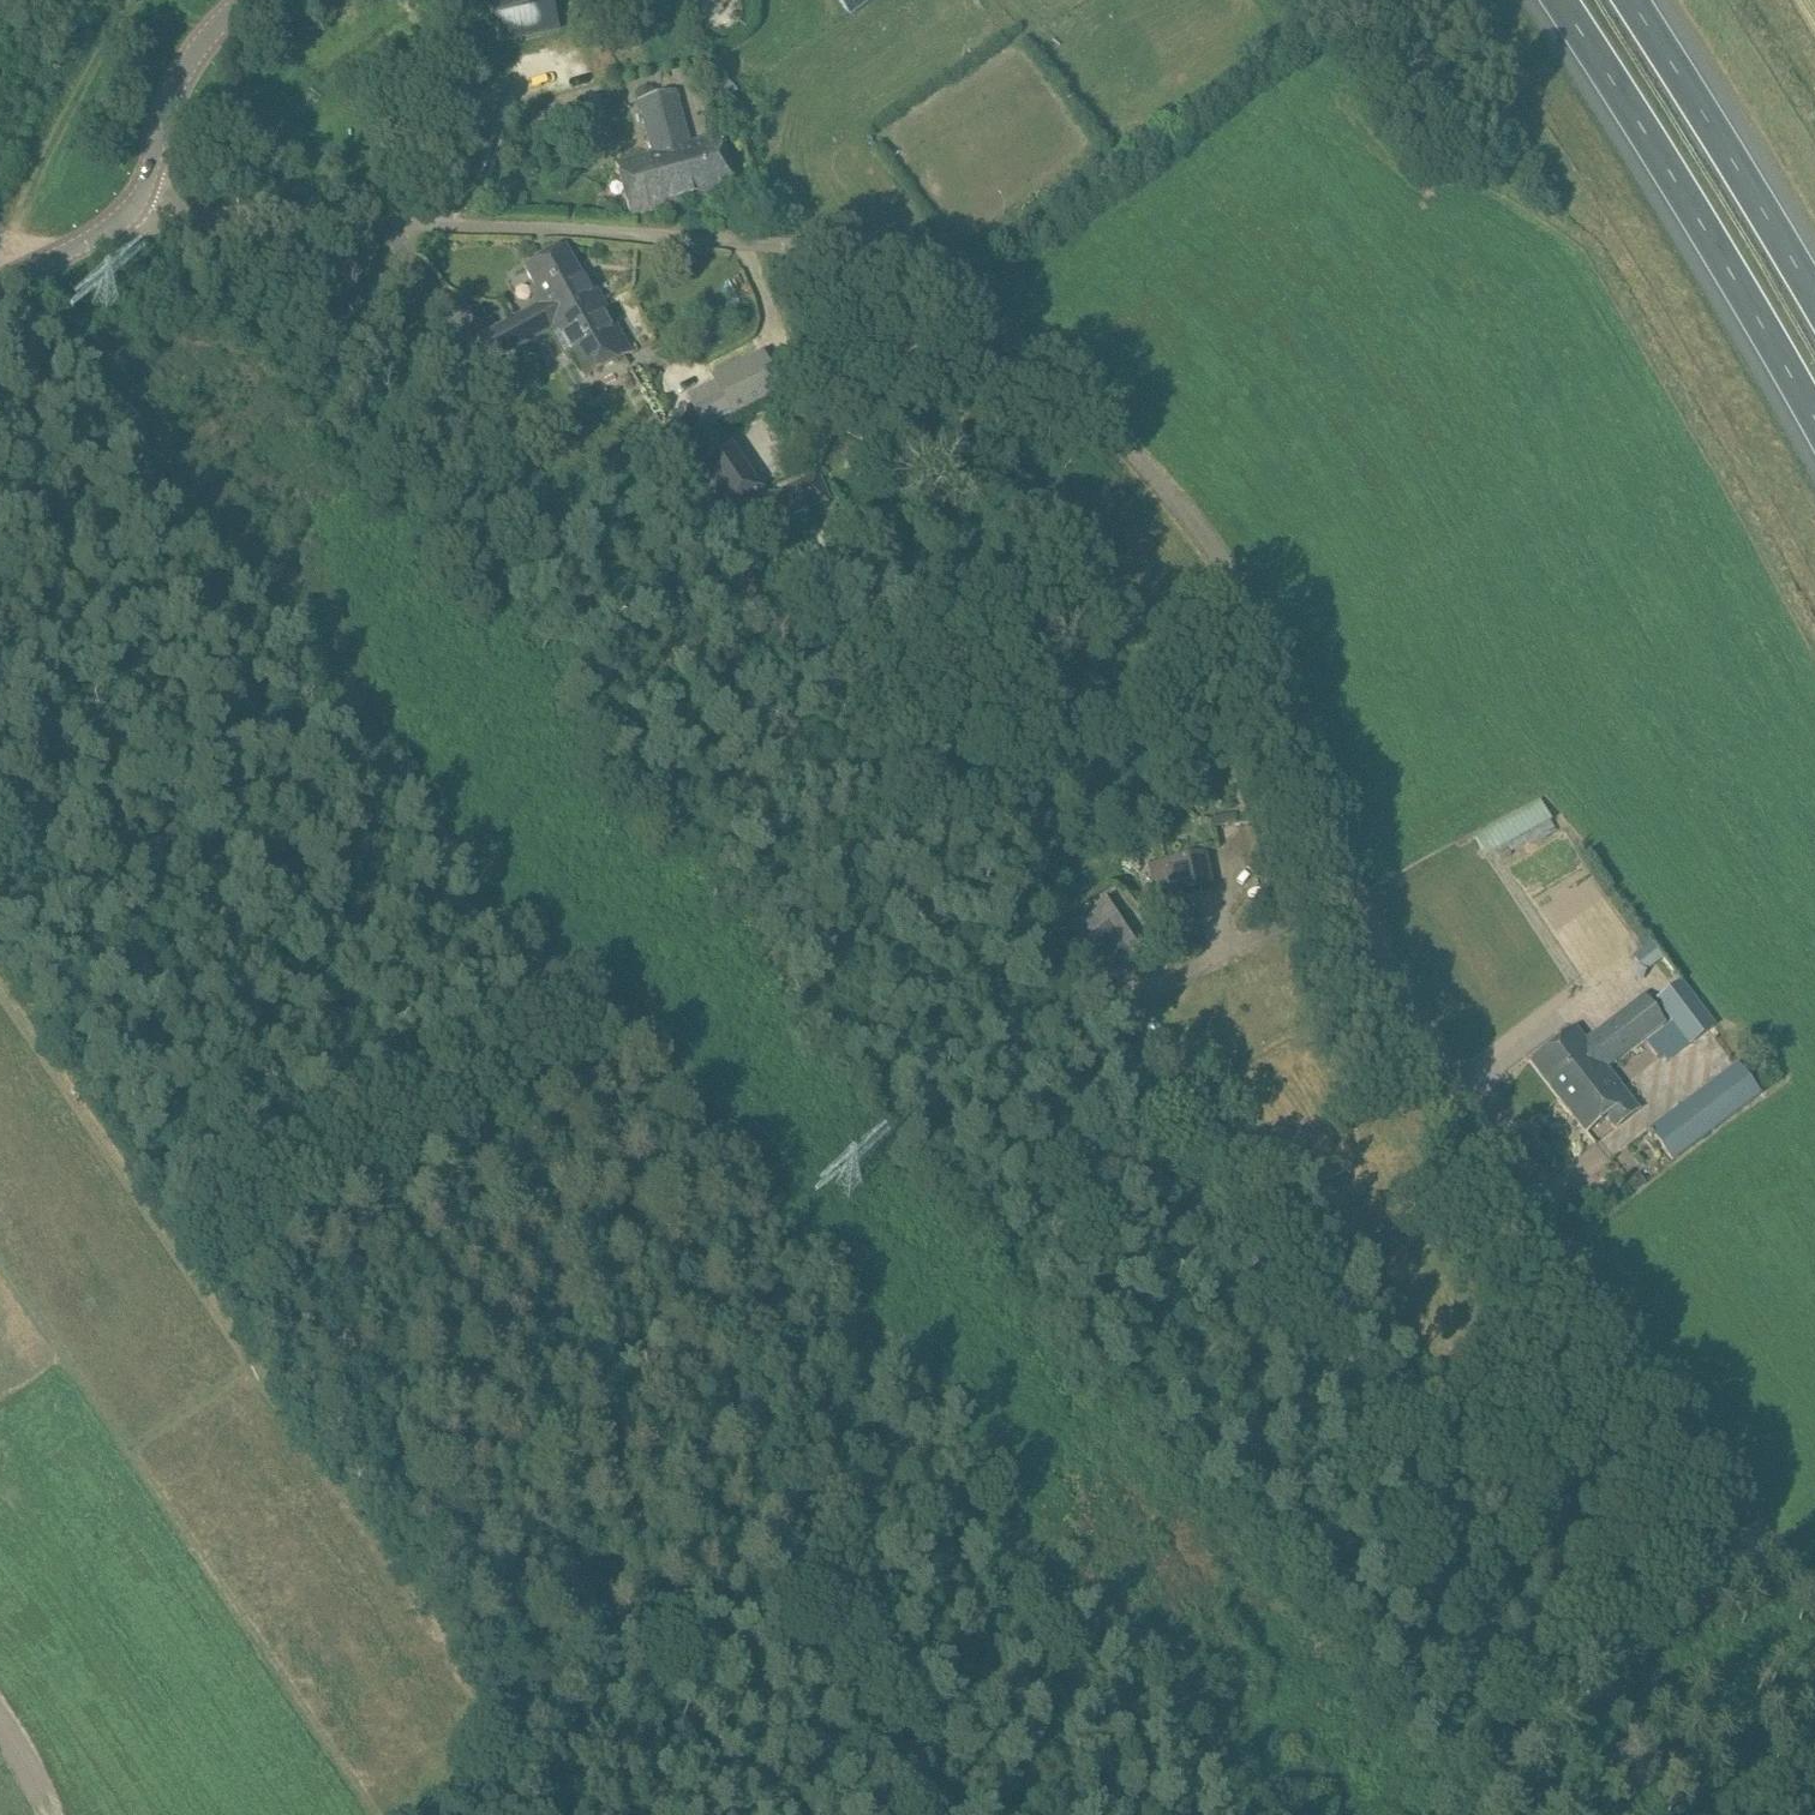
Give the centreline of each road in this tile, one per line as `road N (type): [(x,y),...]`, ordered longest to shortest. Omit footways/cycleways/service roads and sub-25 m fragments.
road 1 (unclassified): [(1814,1581),(1608,1343),(1402,987),(1259,639),(1202,531),(1010,322),(908,267),(767,243),(402,220),(123,213)]
road 2 (motorway): [(1554,0),(1814,423)]
road 3 (motorway): [(1814,297),(1630,0)]
road 4 (tertiary): [(123,213),(148,175),(190,57),(244,0)]
road 5 (tertiary): [(0,282),(91,244),(123,213)]

